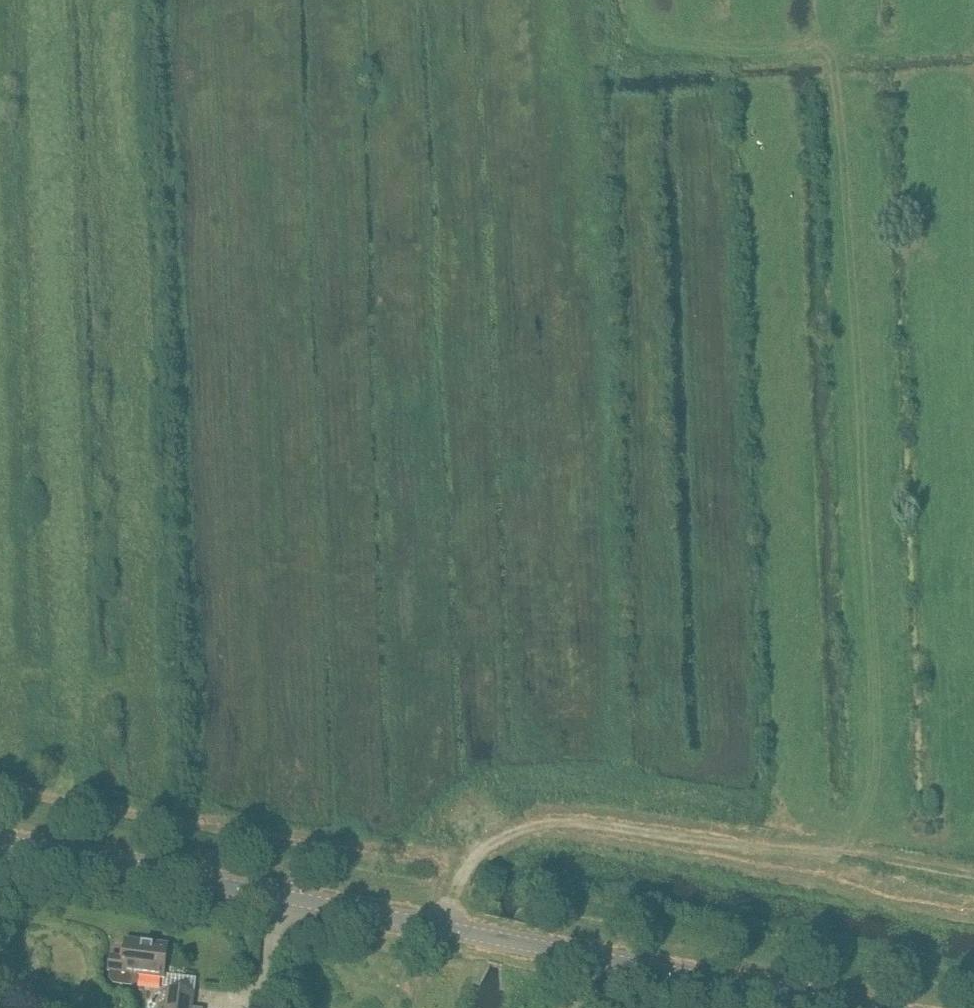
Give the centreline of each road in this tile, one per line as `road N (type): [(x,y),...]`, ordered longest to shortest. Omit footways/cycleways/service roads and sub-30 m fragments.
road 1 (unclassified): [(857,1007),(0,838)]
road 2 (track): [(434,927),(461,875),(493,842),(531,826),(582,823),(906,859),(973,874)]

